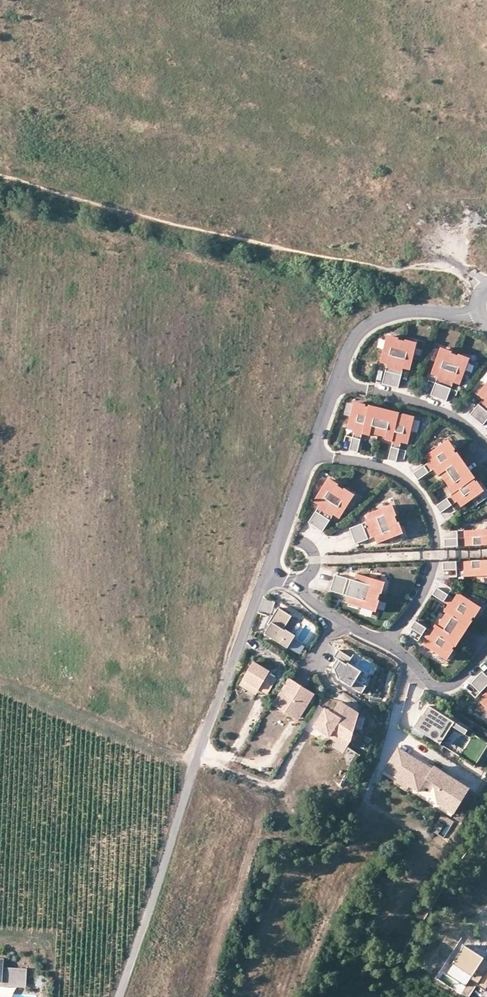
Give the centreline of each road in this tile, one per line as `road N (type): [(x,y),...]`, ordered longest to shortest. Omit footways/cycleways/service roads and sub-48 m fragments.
road 1 (residential): [(118,996),(268,573)]
road 2 (residential): [(312,452),(402,479),(431,516),(436,556),(428,587),(382,640)]
road 3 (residential): [(336,380),(352,341),(376,319),(480,310)]
road 4 (residential): [(336,380),(435,409),(486,446)]
road 5 (residential): [(486,649),(446,687),(382,640)]
road 6 (residential): [(268,573),(312,452)]

